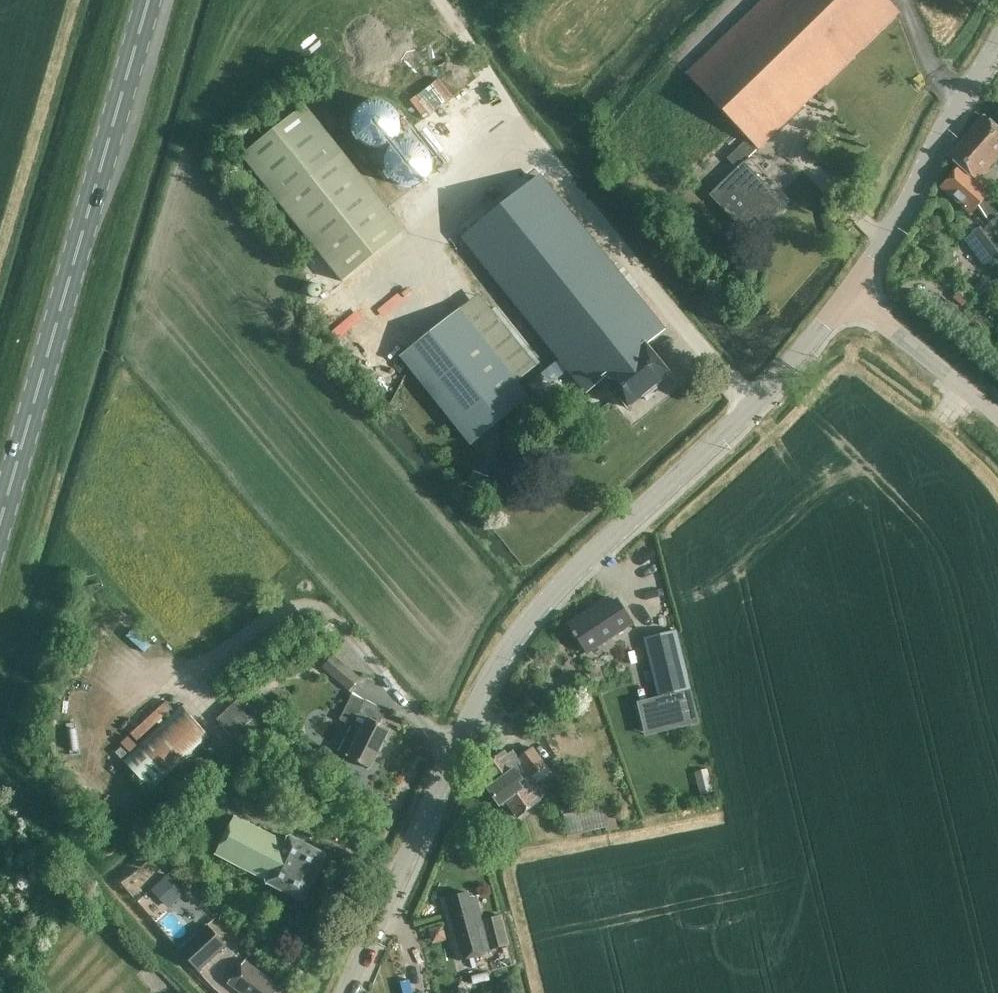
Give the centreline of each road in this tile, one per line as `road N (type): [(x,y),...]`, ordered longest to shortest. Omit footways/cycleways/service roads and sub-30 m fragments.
road 1 (tertiary): [(347,992),(482,697),(530,624),(751,410),(848,298)]
road 2 (primary): [(0,527),(149,0)]
road 3 (tertiary): [(848,298),(997,37)]
road 4 (unclassified): [(997,419),(848,298)]

